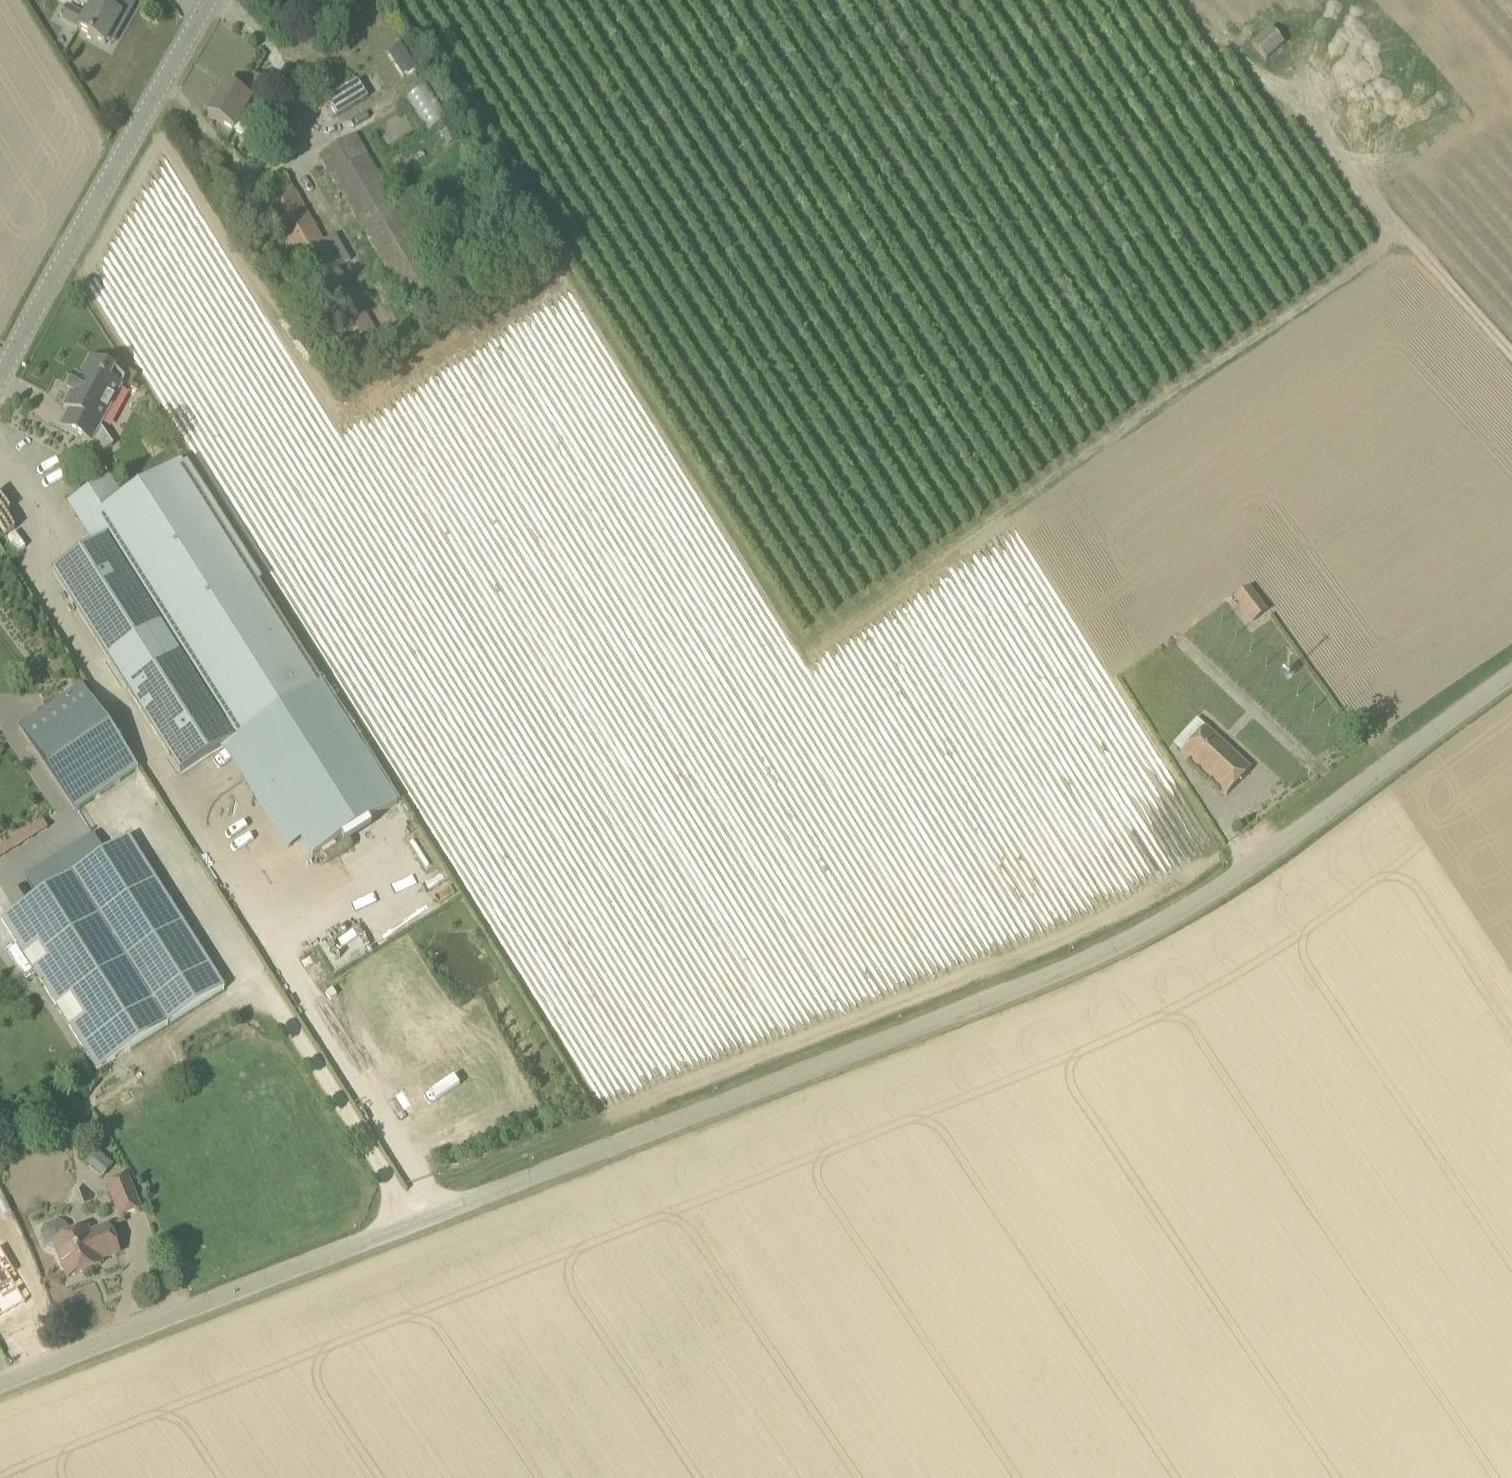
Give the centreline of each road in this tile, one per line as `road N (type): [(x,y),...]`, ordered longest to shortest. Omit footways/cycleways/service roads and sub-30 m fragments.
road 1 (unclassified): [(0,1385),(1153,923),(1511,672)]
road 2 (unclassified): [(0,382),(203,0)]

